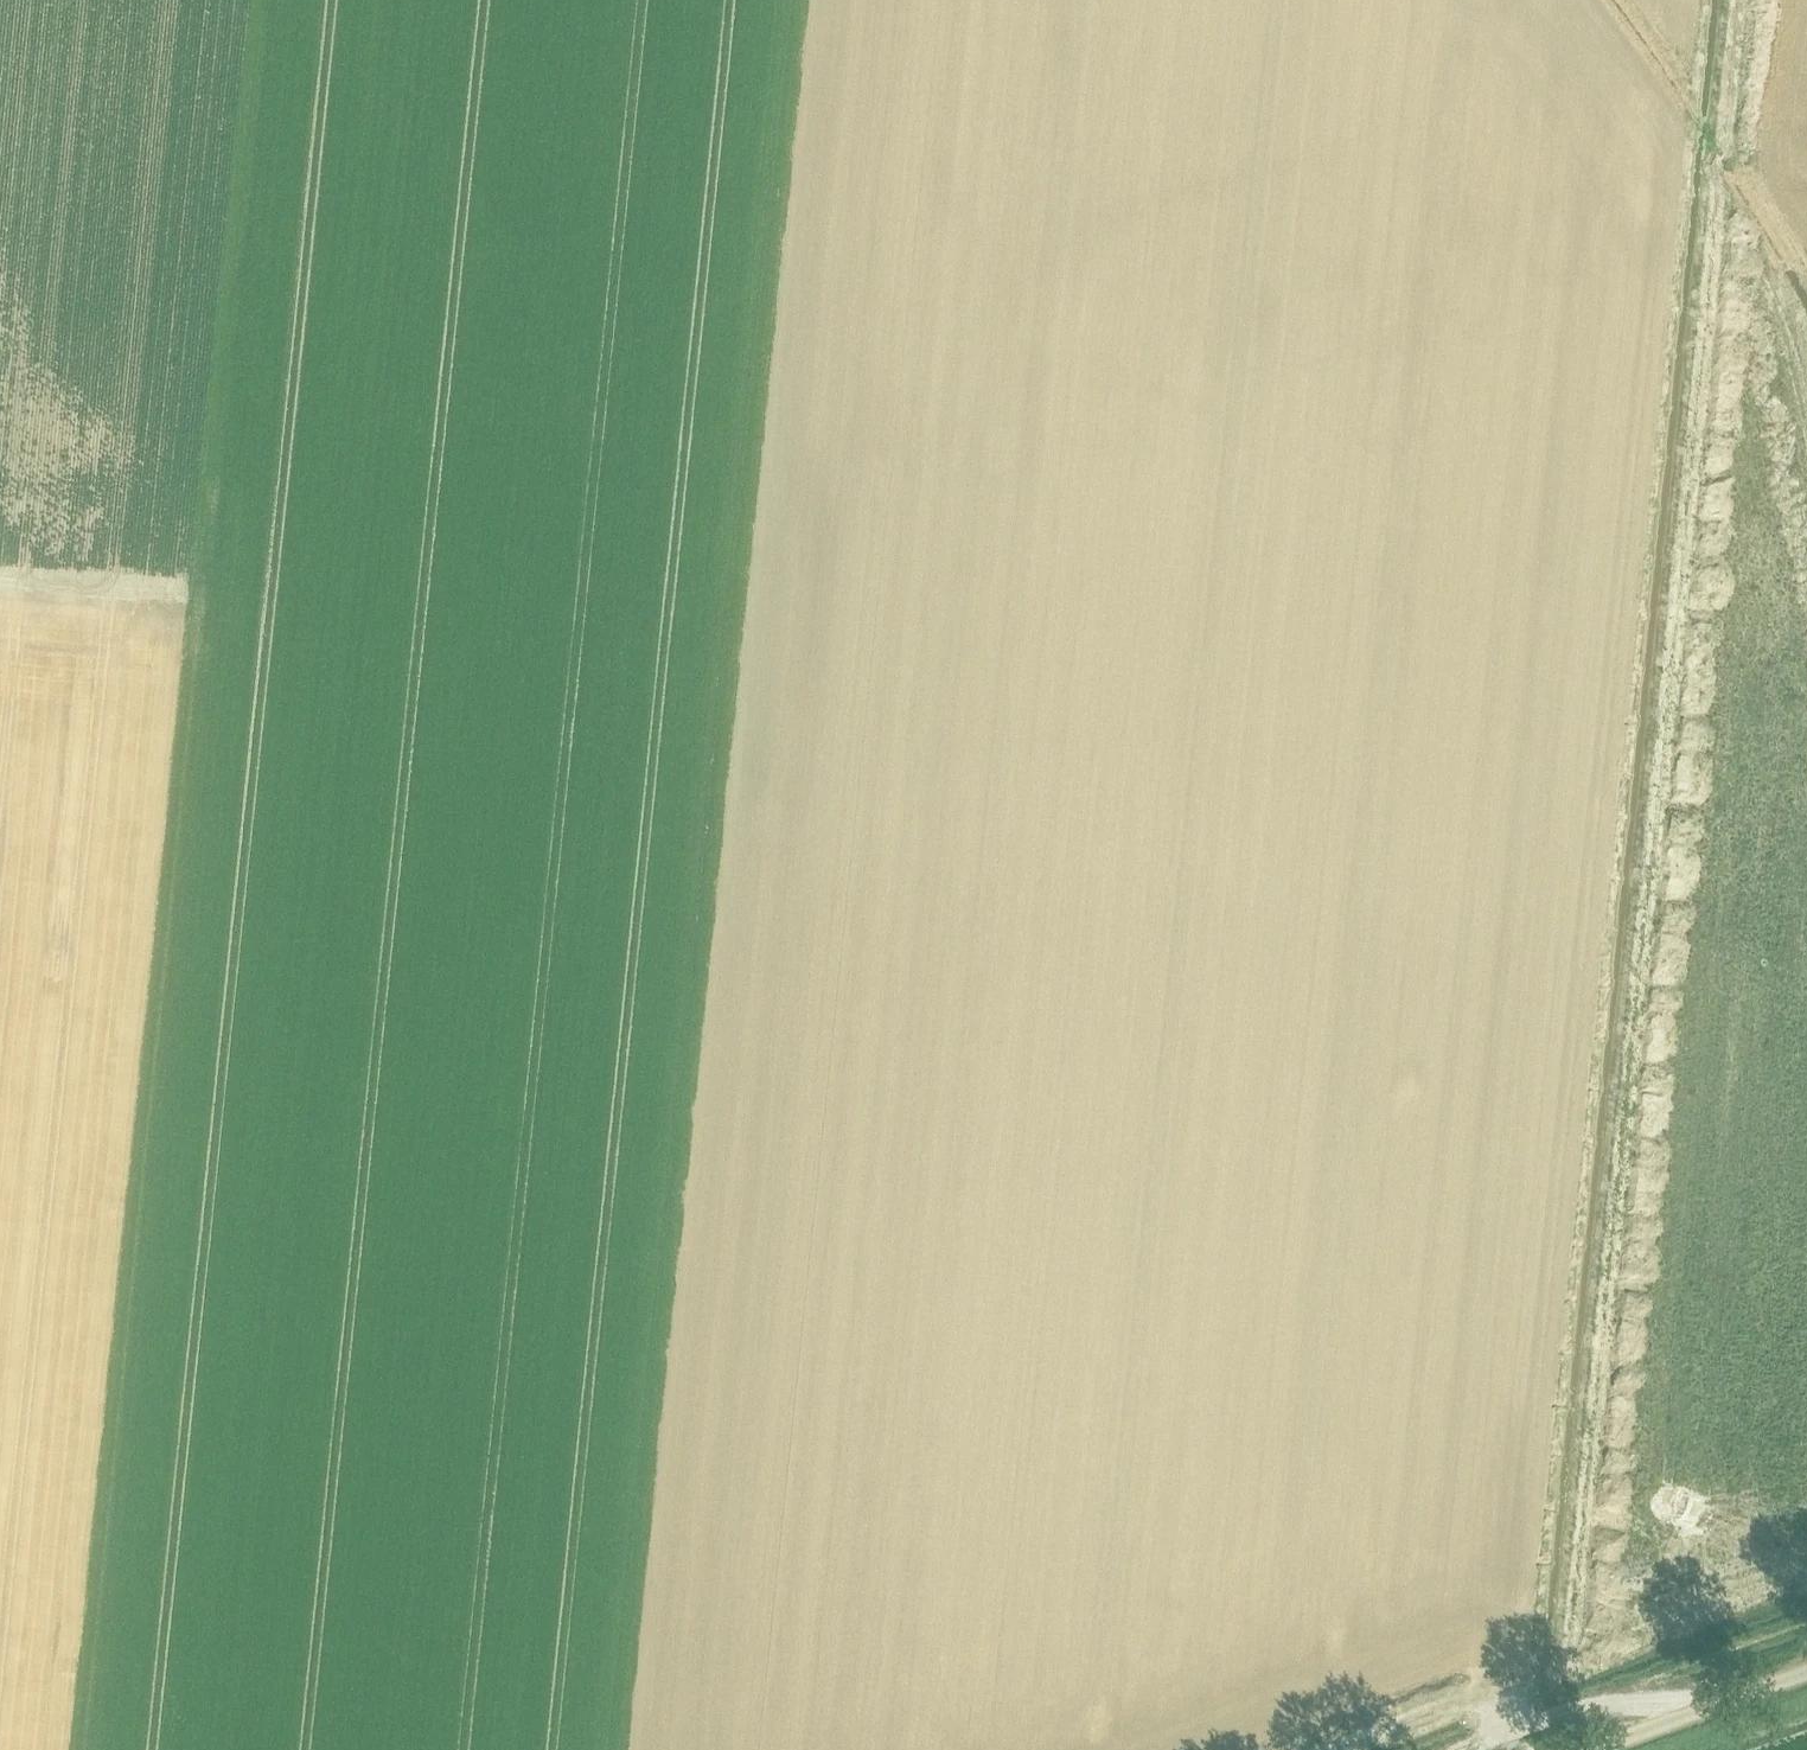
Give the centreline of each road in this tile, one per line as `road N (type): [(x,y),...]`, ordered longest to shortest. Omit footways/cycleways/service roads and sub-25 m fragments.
road 1 (unclassified): [(1591,1749),(1806,1672)]

